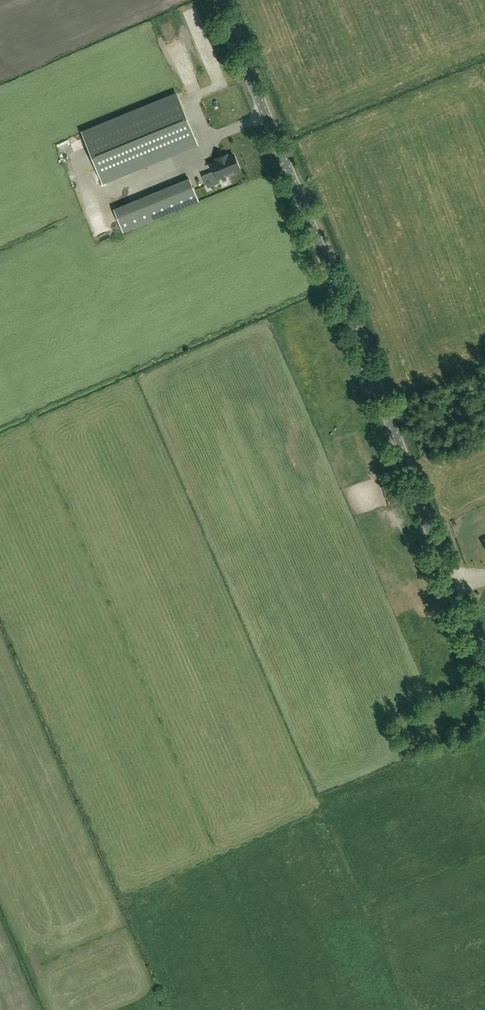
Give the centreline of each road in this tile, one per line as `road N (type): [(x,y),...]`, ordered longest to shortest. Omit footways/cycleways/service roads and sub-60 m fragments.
road 1 (unclassified): [(484,672),(218,0)]

